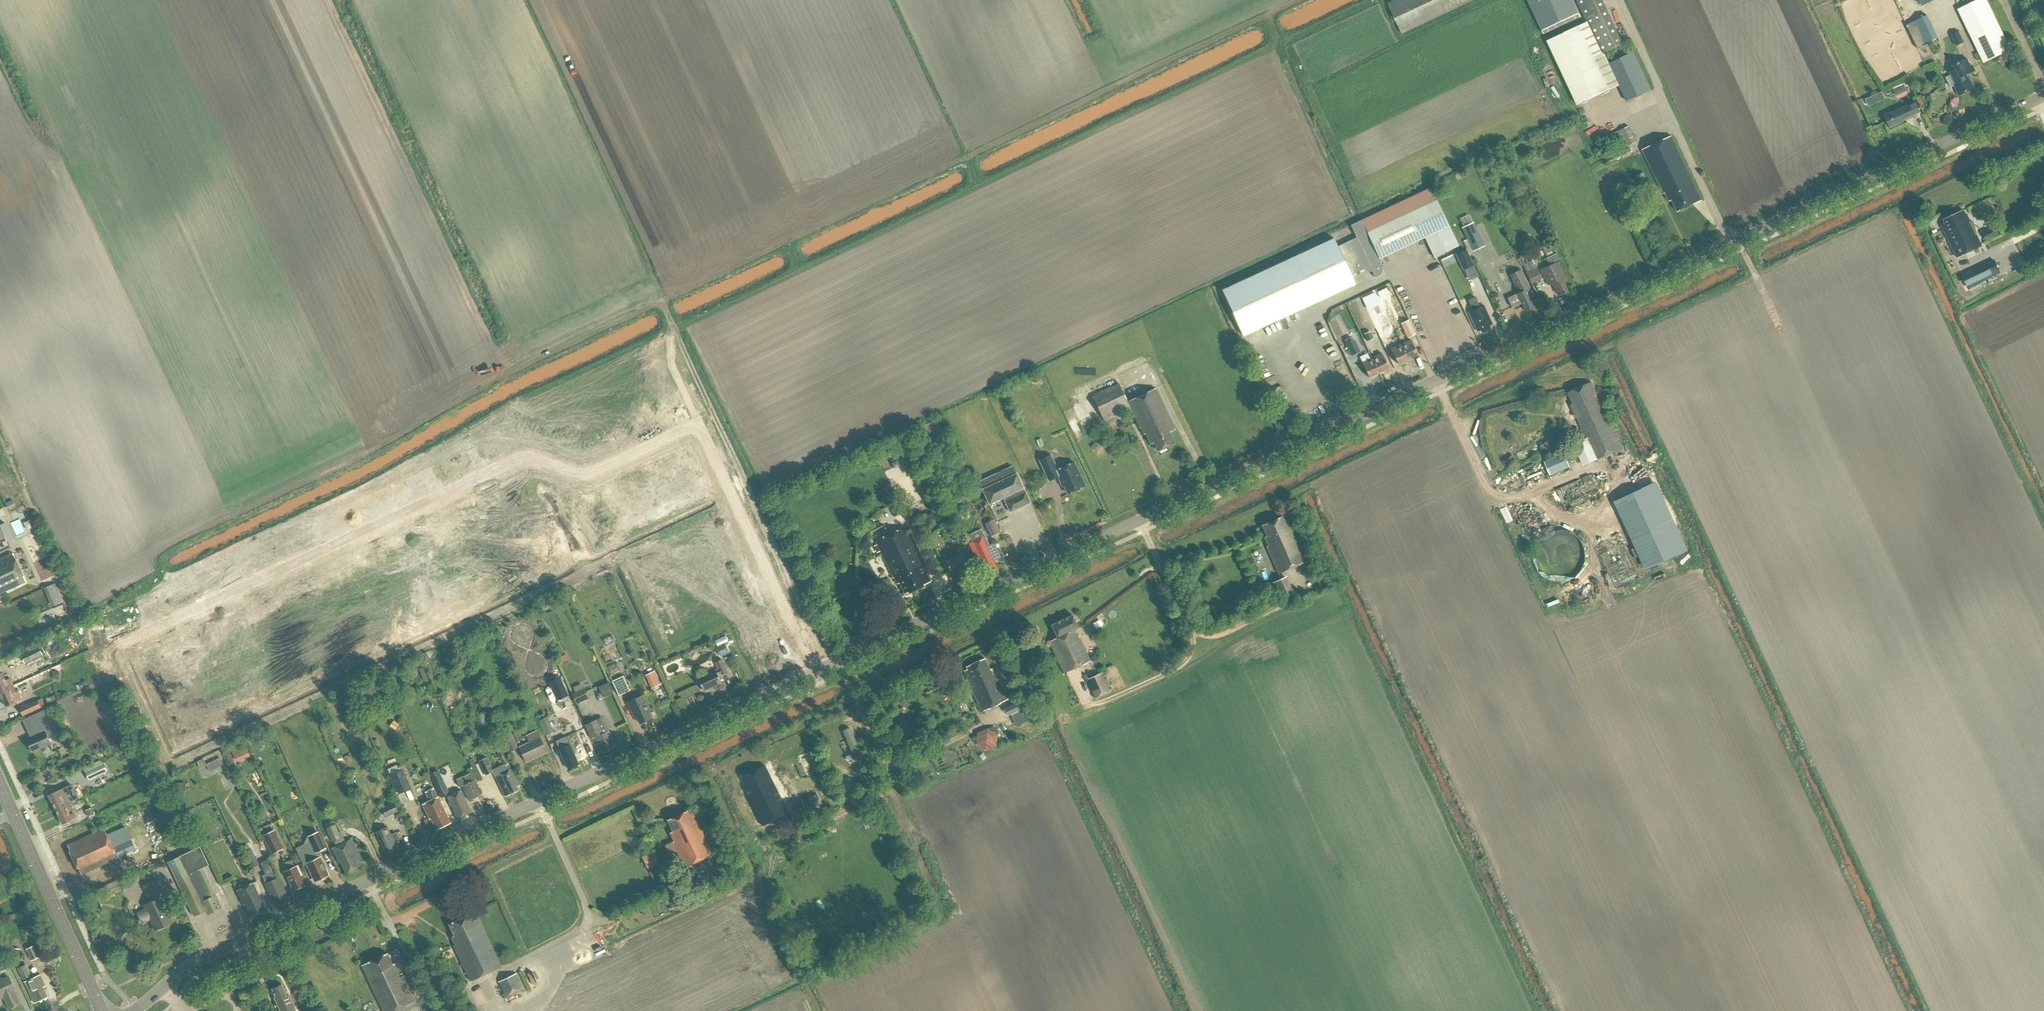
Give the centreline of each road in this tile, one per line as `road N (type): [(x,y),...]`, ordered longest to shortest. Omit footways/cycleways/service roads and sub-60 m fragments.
road 1 (tertiary): [(815,671),(2043,95)]
road 2 (residential): [(123,643),(524,457),(583,476),(696,423),(815,671)]
road 3 (tertiary): [(135,1010),(191,964),(815,671)]
road 4 (track): [(661,302),(1295,0)]
road 5 (track): [(661,302),(159,553),(139,589),(154,629)]
road 6 (primary): [(103,1010),(0,786)]
road 7 (track): [(696,423),(673,371),(671,320),(661,302)]

